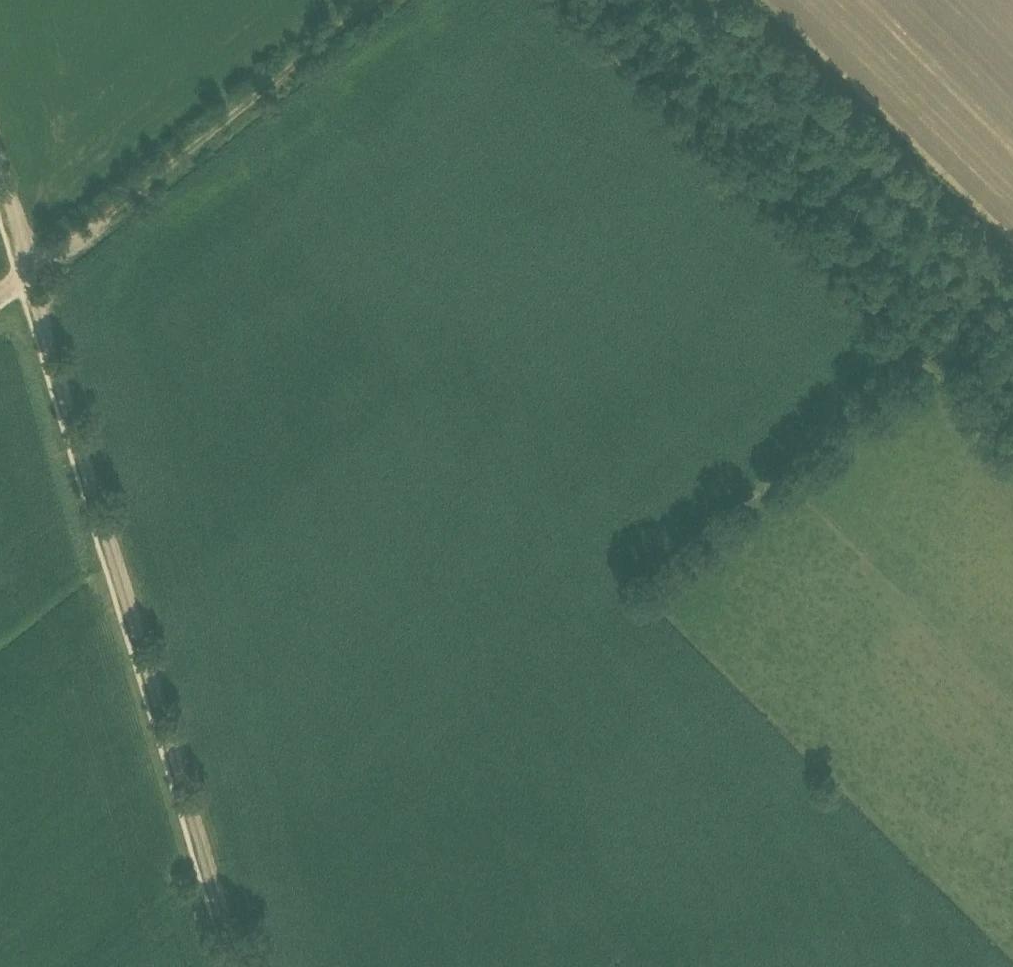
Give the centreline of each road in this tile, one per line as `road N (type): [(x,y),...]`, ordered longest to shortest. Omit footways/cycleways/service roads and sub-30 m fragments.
road 1 (track): [(240,966),(25,269)]

